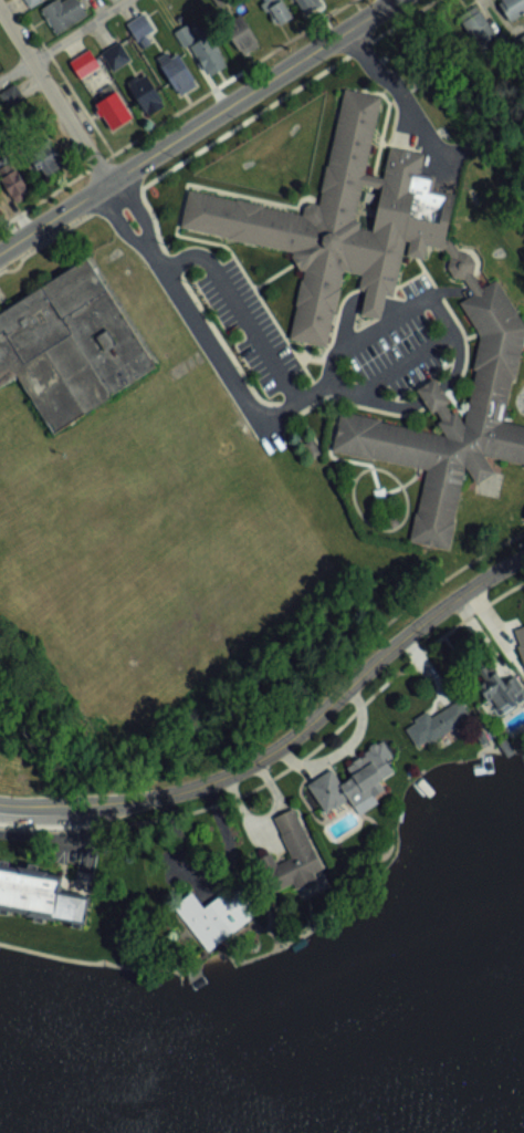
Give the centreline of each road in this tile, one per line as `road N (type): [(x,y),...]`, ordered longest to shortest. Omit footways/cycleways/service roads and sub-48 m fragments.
road 1 (tertiary): [(0,803),(85,805),(218,777),(272,750),(449,600),(523,555)]
road 2 (tertiary): [(0,254),(396,0)]
road 3 (residential): [(106,185),(0,8)]

